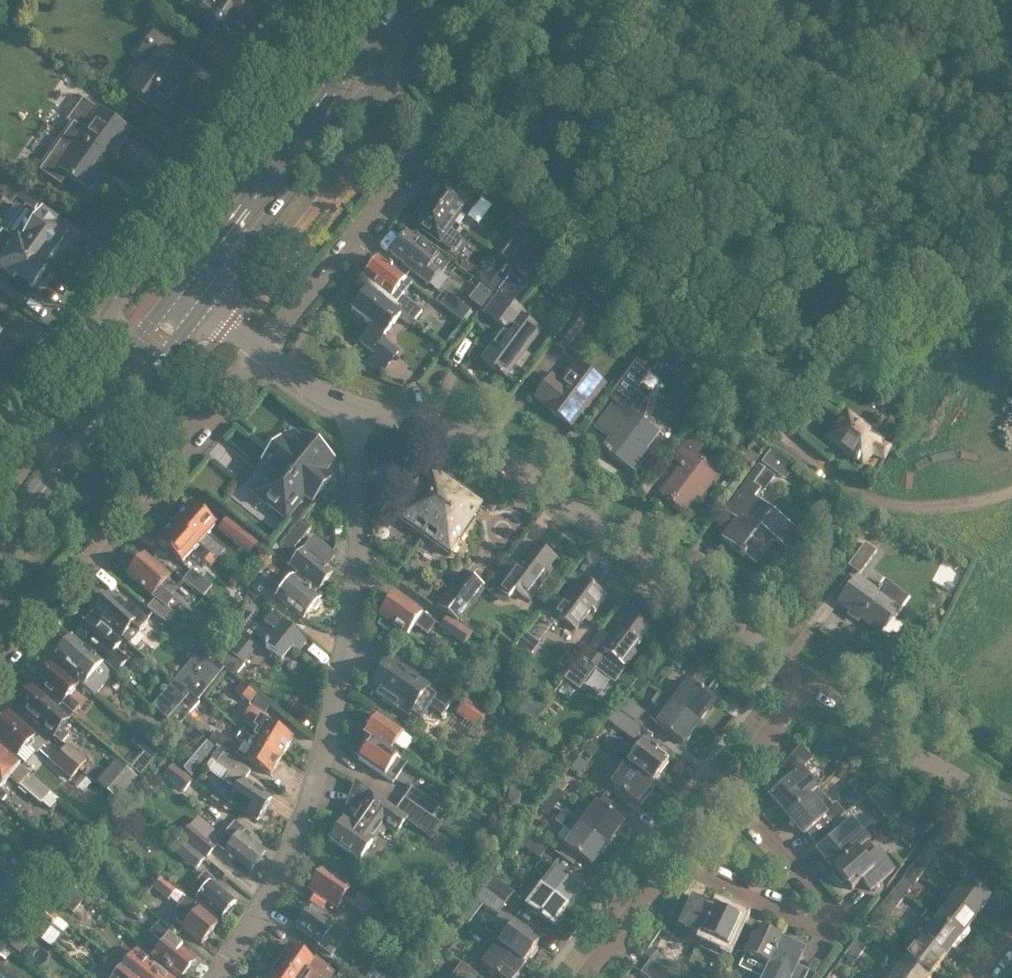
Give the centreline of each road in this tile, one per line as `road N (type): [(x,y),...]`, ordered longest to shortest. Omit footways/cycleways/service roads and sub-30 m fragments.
road 1 (residential): [(353,402),(356,567),(321,774),(280,873),(221,977)]
road 2 (residential): [(796,674),(513,457),(456,431),(353,402)]
road 3 (residential): [(0,649),(261,346)]
road 4 (residential): [(582,977),(796,674)]
road 5 (primary): [(197,296),(417,0)]
road 6 (primary): [(0,549),(197,296)]
road 7 (residential): [(261,346),(377,212),(430,133)]
road 8 (residential): [(1011,807),(796,674)]

